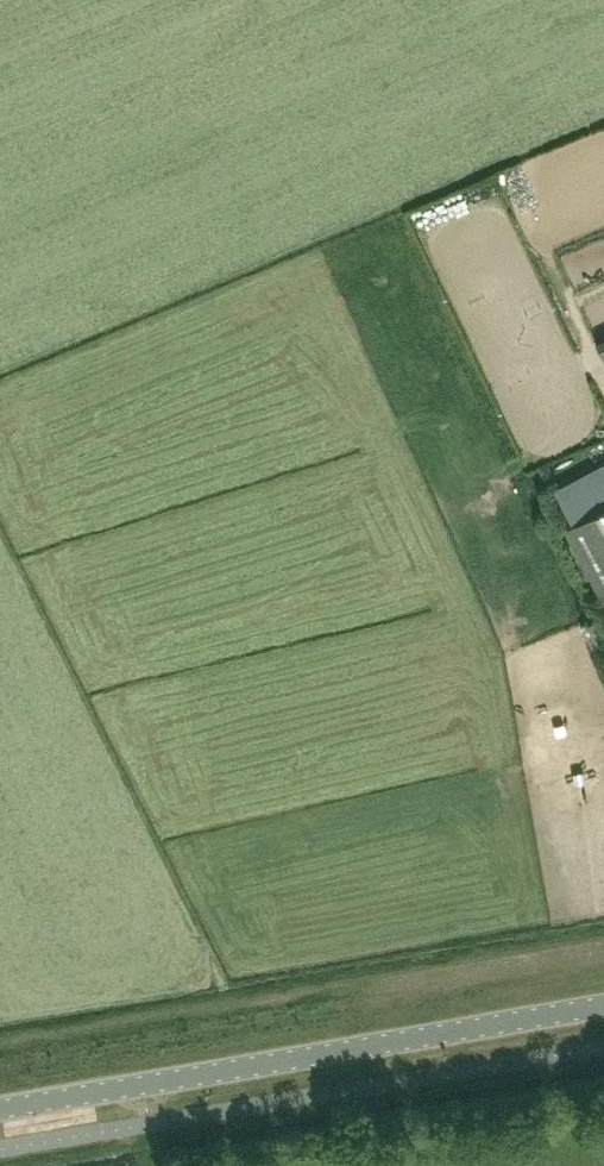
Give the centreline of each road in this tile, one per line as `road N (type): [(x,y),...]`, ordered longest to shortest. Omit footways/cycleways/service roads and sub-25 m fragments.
road 1 (unclassified): [(603,1005),(0,1110)]

